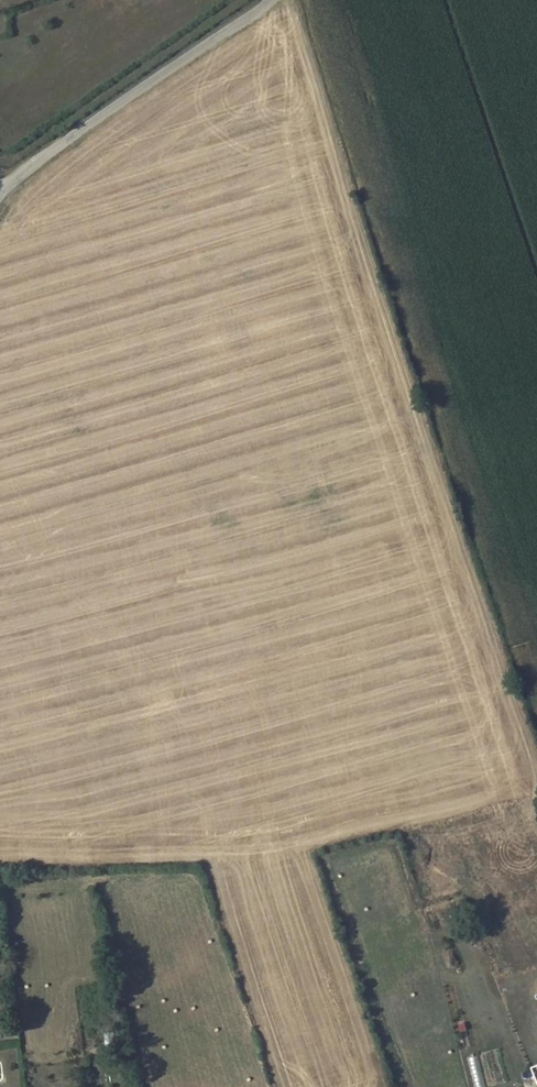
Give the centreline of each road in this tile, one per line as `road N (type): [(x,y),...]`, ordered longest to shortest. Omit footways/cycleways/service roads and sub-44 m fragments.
road 1 (unclassified): [(0,187),(272,0)]

